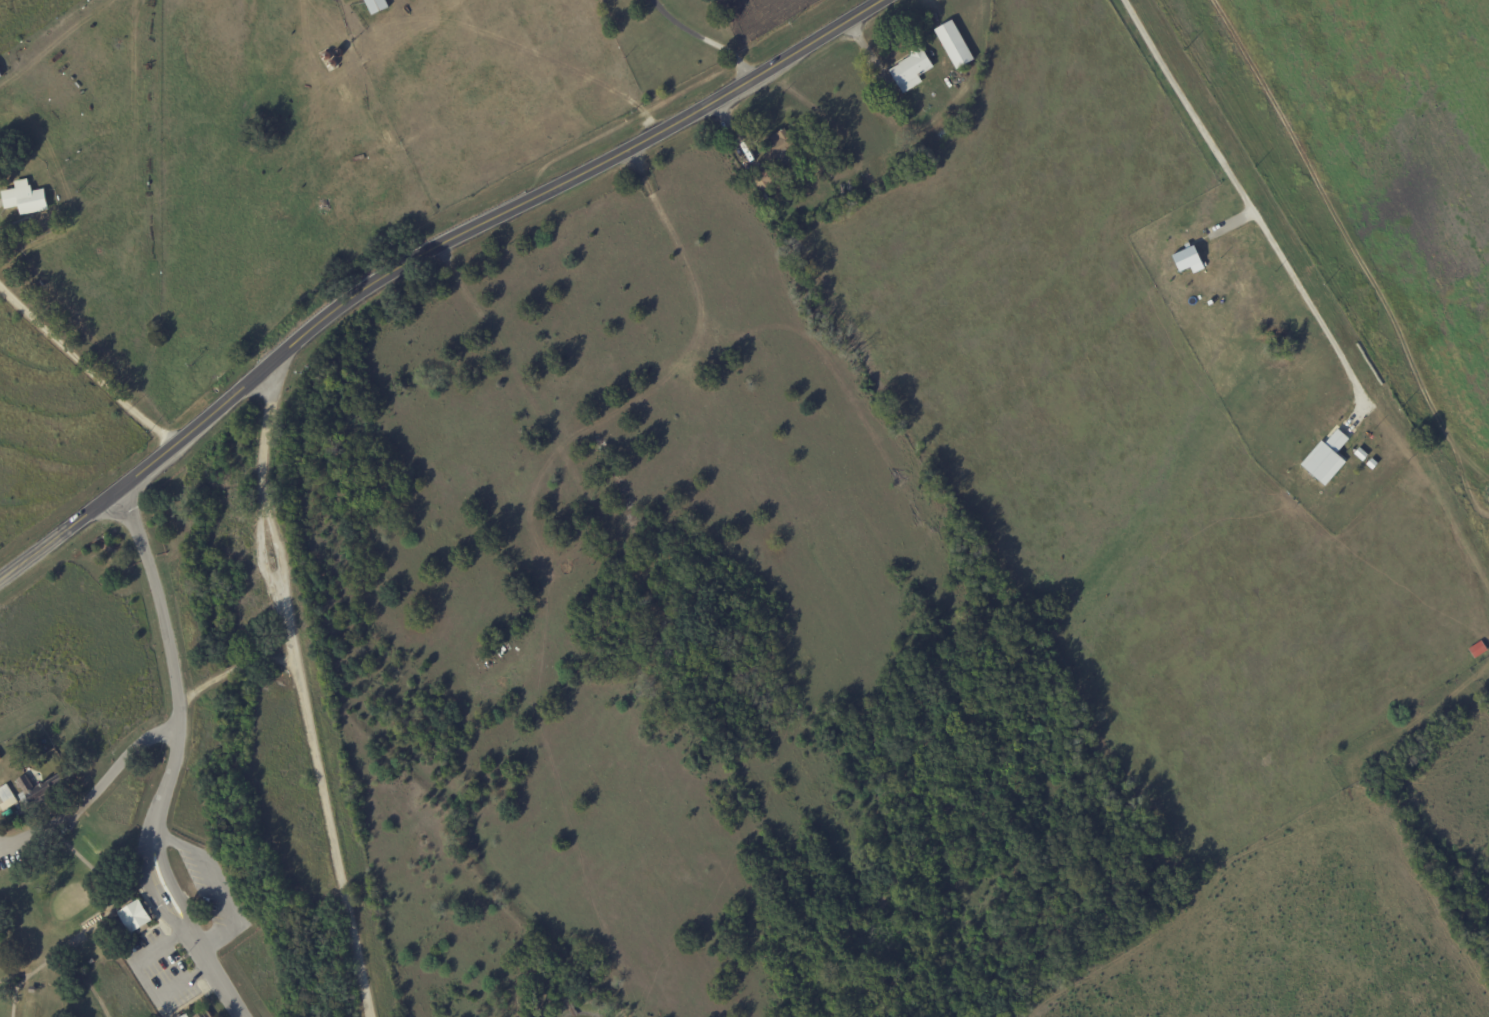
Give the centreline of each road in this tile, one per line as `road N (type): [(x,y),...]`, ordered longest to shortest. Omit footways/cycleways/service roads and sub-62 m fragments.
road 1 (tertiary): [(0,579),(373,286),(889,0)]
road 2 (residential): [(115,493),(151,570),(180,724),(154,863),(240,1016)]

